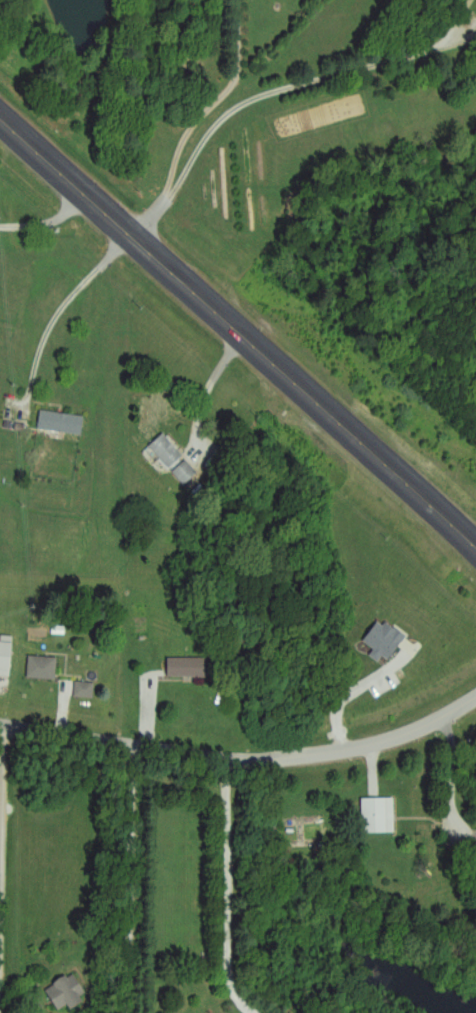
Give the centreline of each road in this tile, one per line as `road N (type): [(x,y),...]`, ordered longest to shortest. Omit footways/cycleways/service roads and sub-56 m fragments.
road 1 (primary): [(475,539),(0,107)]
road 2 (residential): [(475,695),(390,737),(294,753),(232,754),(0,721)]
road 3 (residential): [(145,742),(143,1012)]

